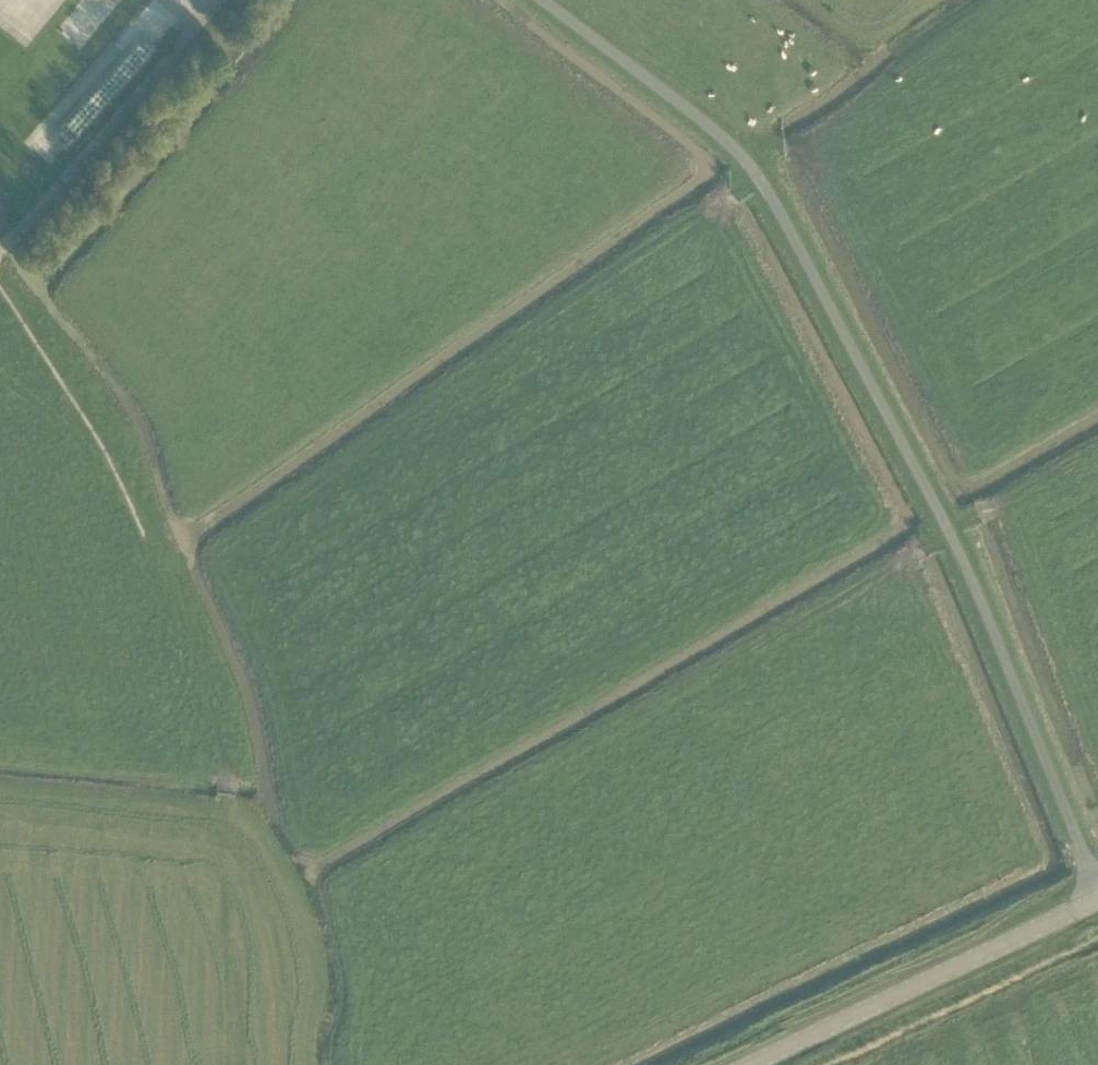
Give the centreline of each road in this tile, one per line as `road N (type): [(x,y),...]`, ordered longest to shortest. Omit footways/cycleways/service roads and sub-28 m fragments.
road 1 (tertiary): [(755,1064),(1097,899)]

